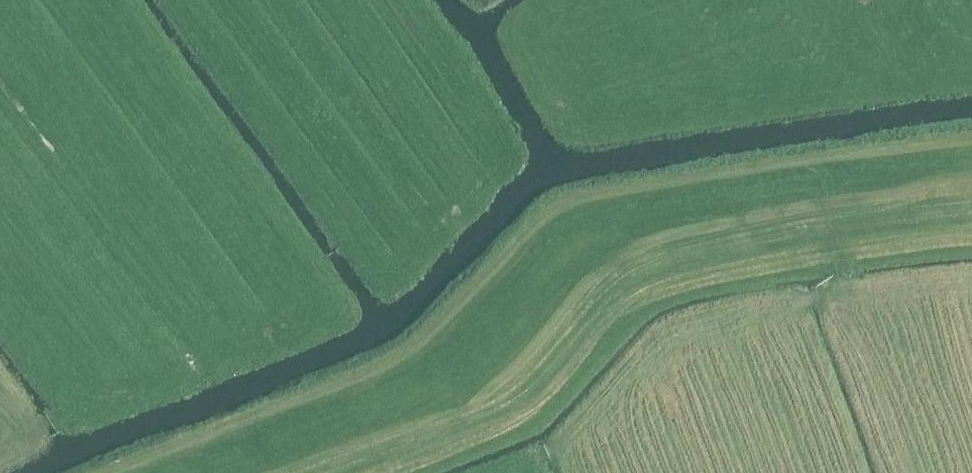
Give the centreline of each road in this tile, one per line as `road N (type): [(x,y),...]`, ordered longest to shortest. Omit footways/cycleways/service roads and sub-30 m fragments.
road 1 (track): [(148,472),(368,391),(439,345),(574,213),(777,170),(969,143)]
road 2 (track): [(971,208),(680,257),(624,275),(574,306),(510,369),(453,409),(303,472)]
road 3 (track): [(971,282),(844,295),(690,324),(643,355),(564,443),(497,472)]
road 4 (track): [(333,0),(452,168)]
road 5 (track): [(844,295),(820,164)]

